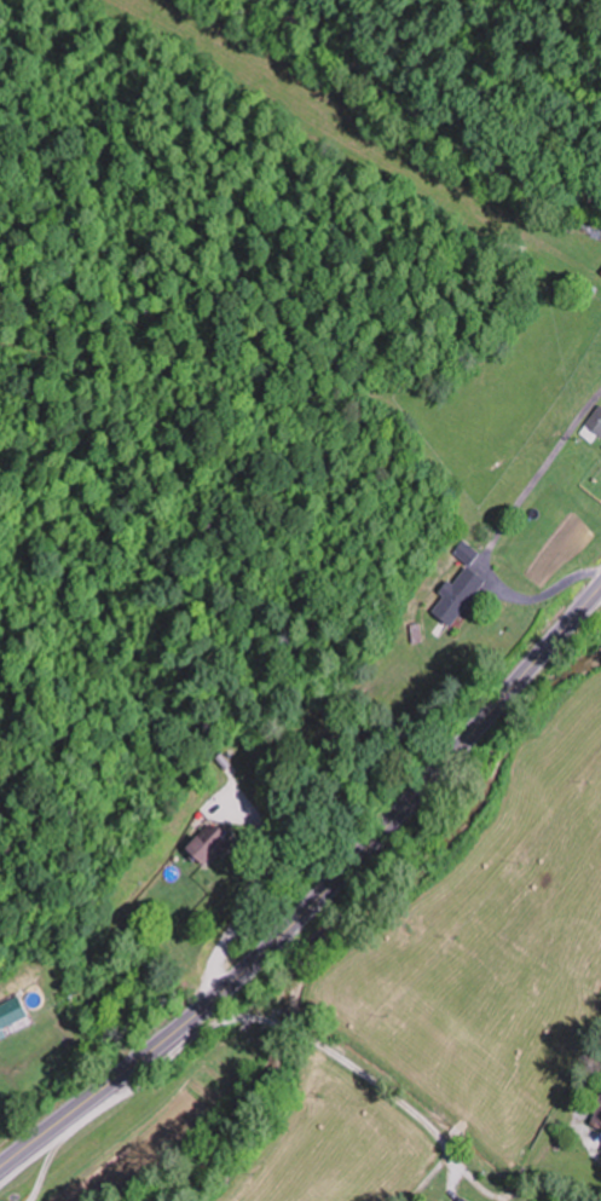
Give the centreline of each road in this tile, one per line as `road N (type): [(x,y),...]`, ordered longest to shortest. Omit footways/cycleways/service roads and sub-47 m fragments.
road 1 (primary): [(0,1169),(249,970),(399,816),(600,587)]
road 2 (residential): [(600,195),(370,28),(300,0)]

